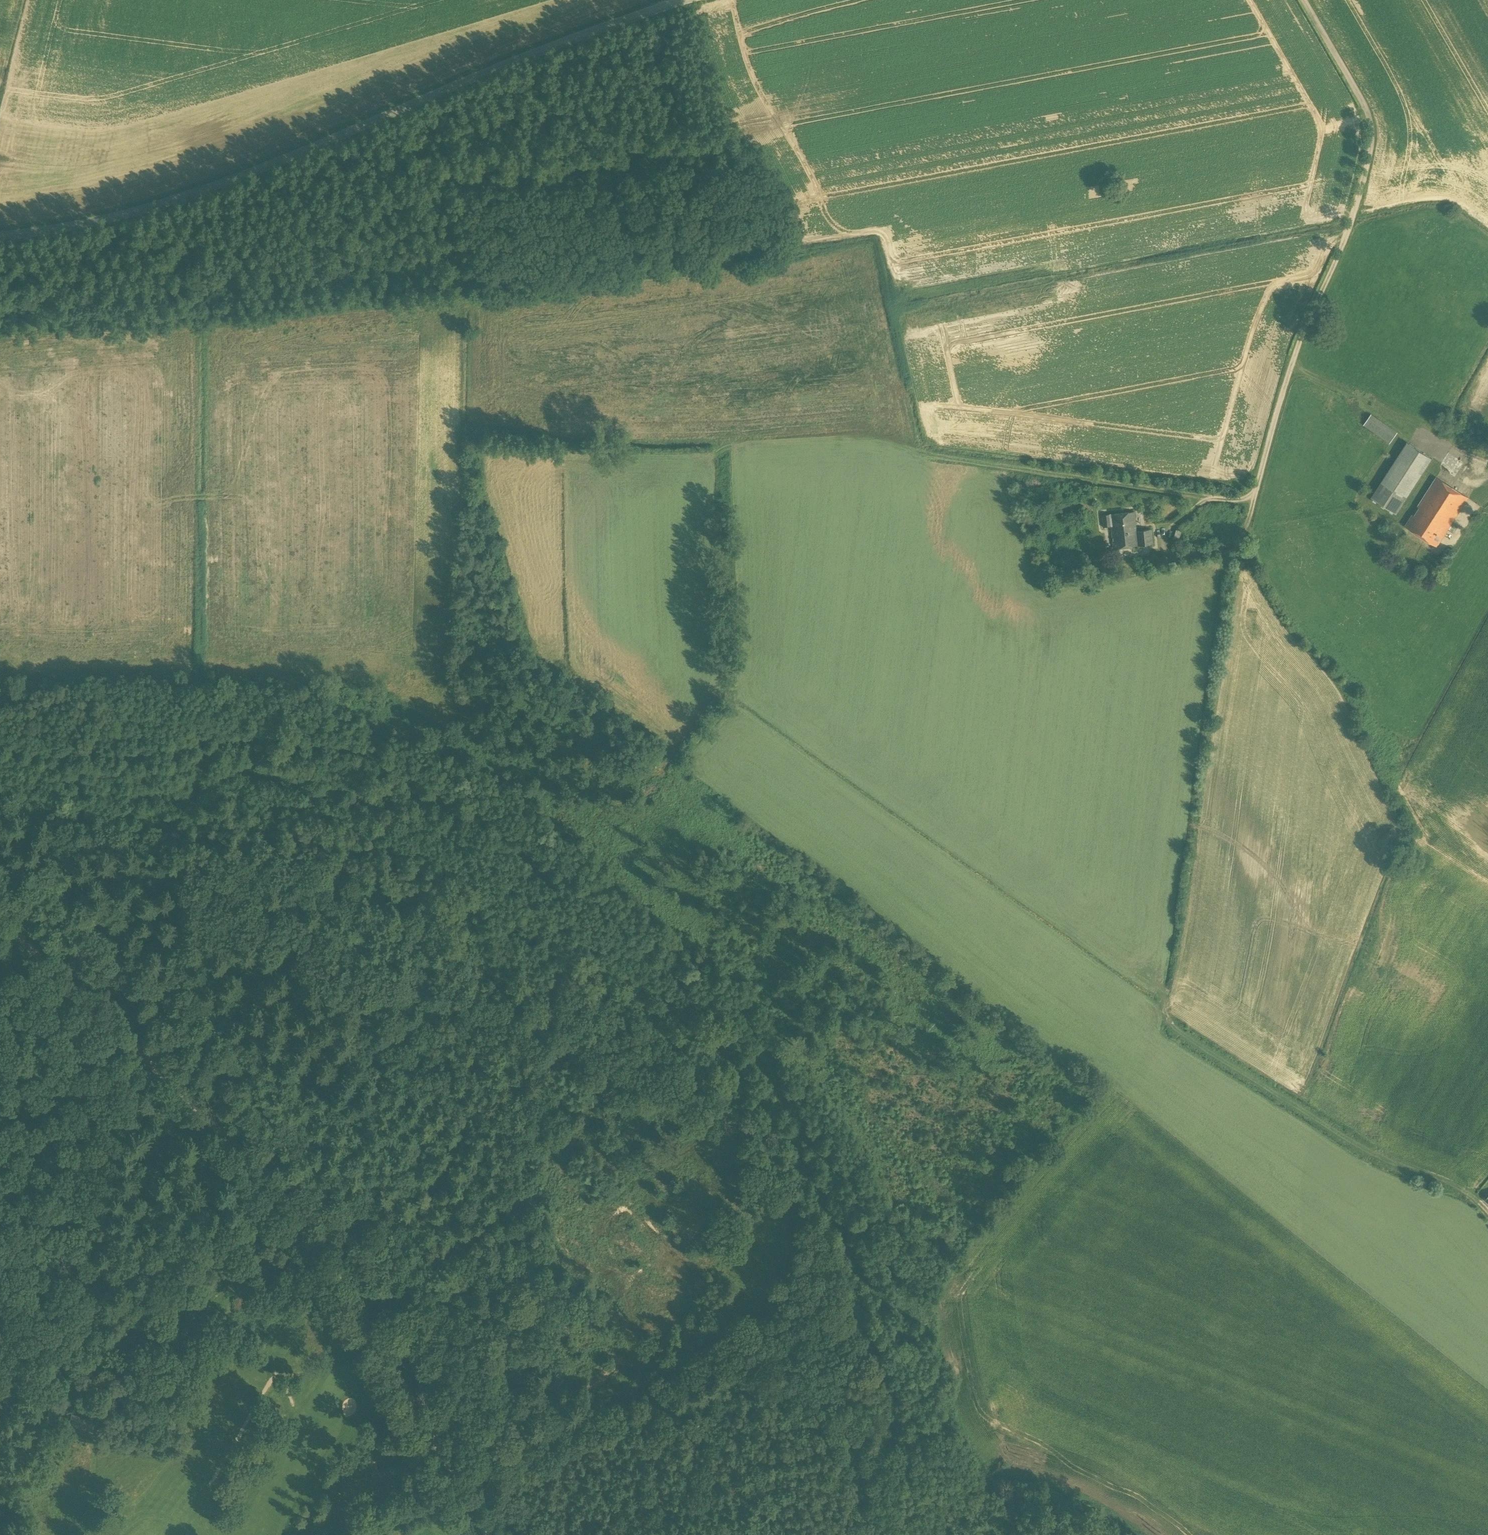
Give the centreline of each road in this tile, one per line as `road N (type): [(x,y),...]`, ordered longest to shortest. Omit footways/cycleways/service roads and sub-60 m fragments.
road 1 (unclassified): [(0,239),(149,212),(505,68),(697,0)]
road 2 (track): [(1303,0),(1365,108),(1368,156),(1345,240),(1282,376),(1248,499)]
road 3 (track): [(444,1452),(292,1216),(158,1069)]
road 4 (track): [(1487,1209),(1466,1189),(1345,1138),(1216,1056)]
road 5 (track): [(1487,458),(1287,364)]
road 6 (track): [(158,1069),(0,923)]

